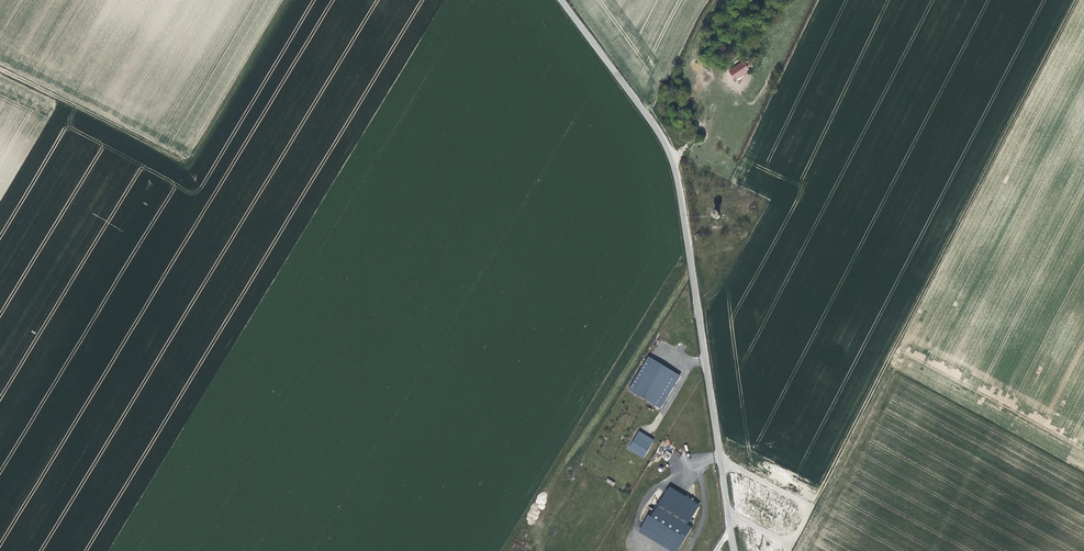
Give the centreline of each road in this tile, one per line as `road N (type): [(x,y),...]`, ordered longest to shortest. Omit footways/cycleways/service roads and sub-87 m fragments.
road 1 (unclassified): [(561,0),(672,159),(734,550)]
road 2 (track): [(1079,0),(813,505)]
road 3 (track): [(288,0),(189,164),(0,72)]

